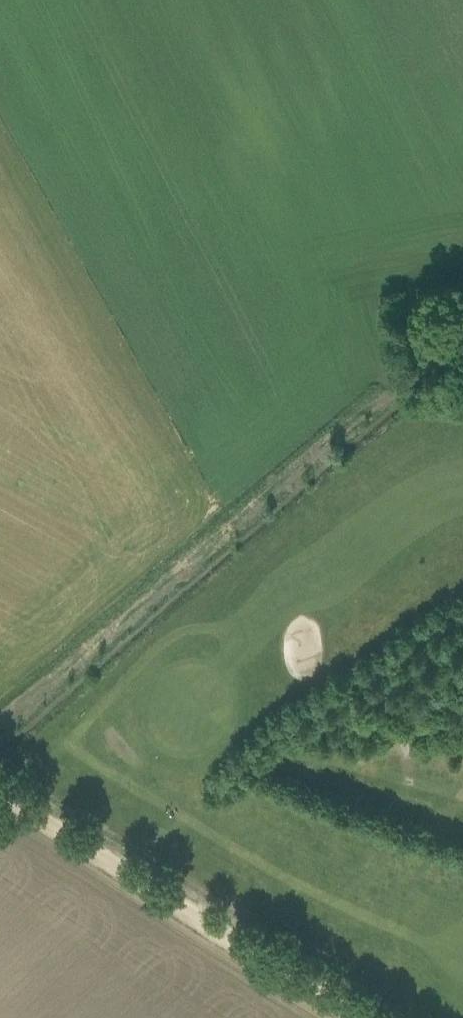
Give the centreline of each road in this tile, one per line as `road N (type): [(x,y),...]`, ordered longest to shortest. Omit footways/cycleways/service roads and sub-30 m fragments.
road 1 (track): [(359,1017),(0,795)]

